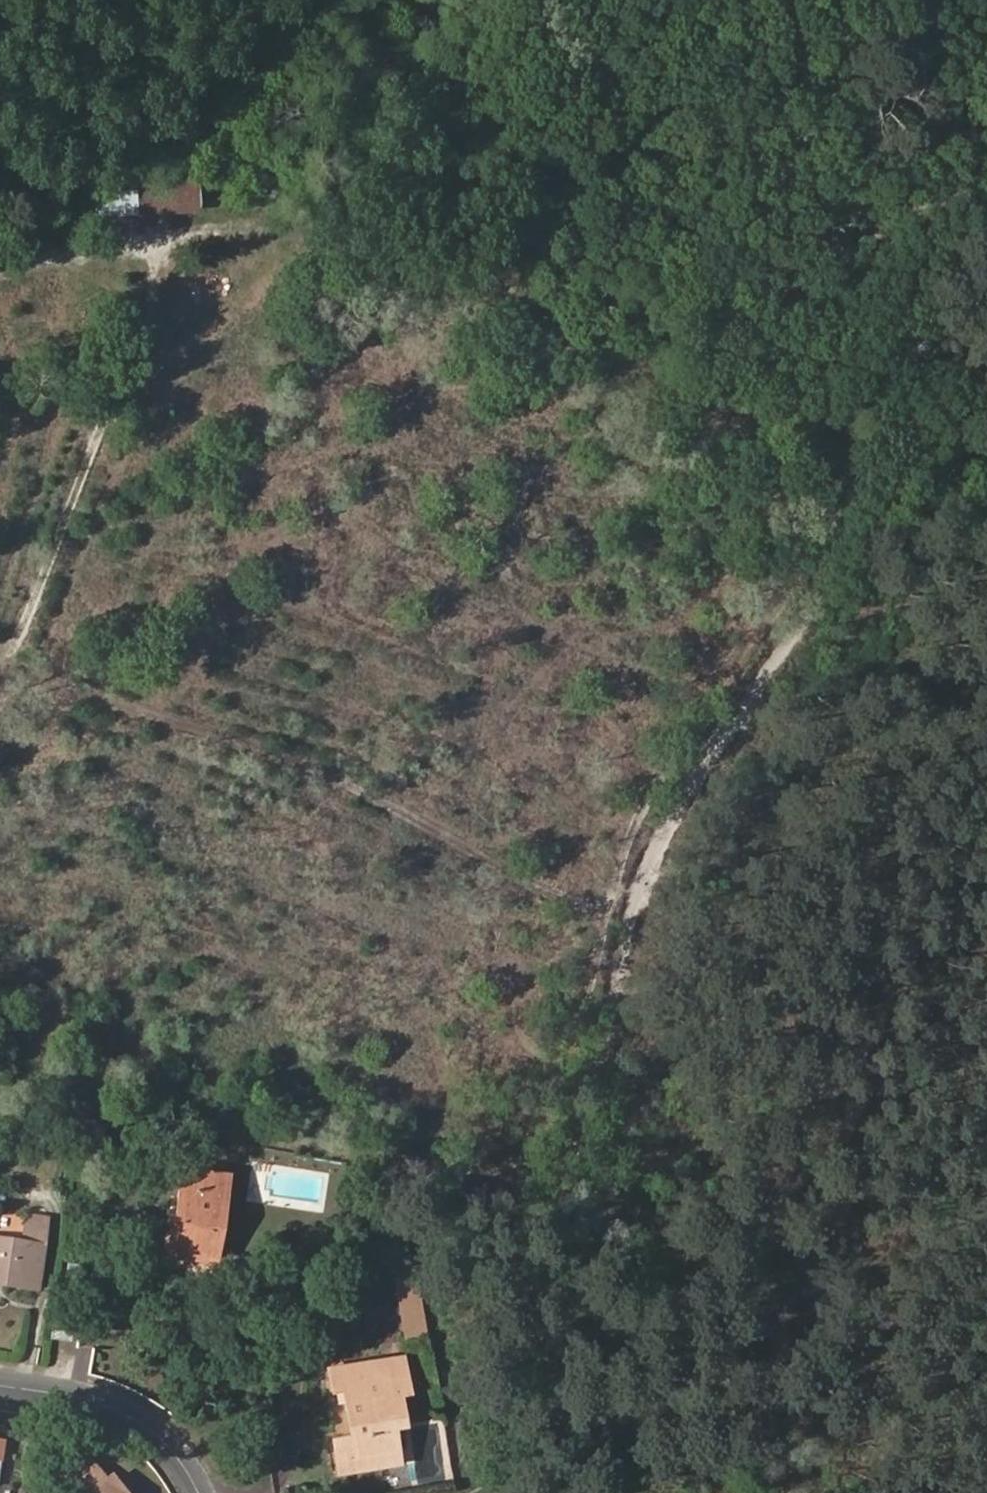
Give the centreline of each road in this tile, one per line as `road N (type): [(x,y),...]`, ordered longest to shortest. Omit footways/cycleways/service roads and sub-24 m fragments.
road 1 (residential): [(0,1386),(111,1405),(155,1429),(200,1492)]

